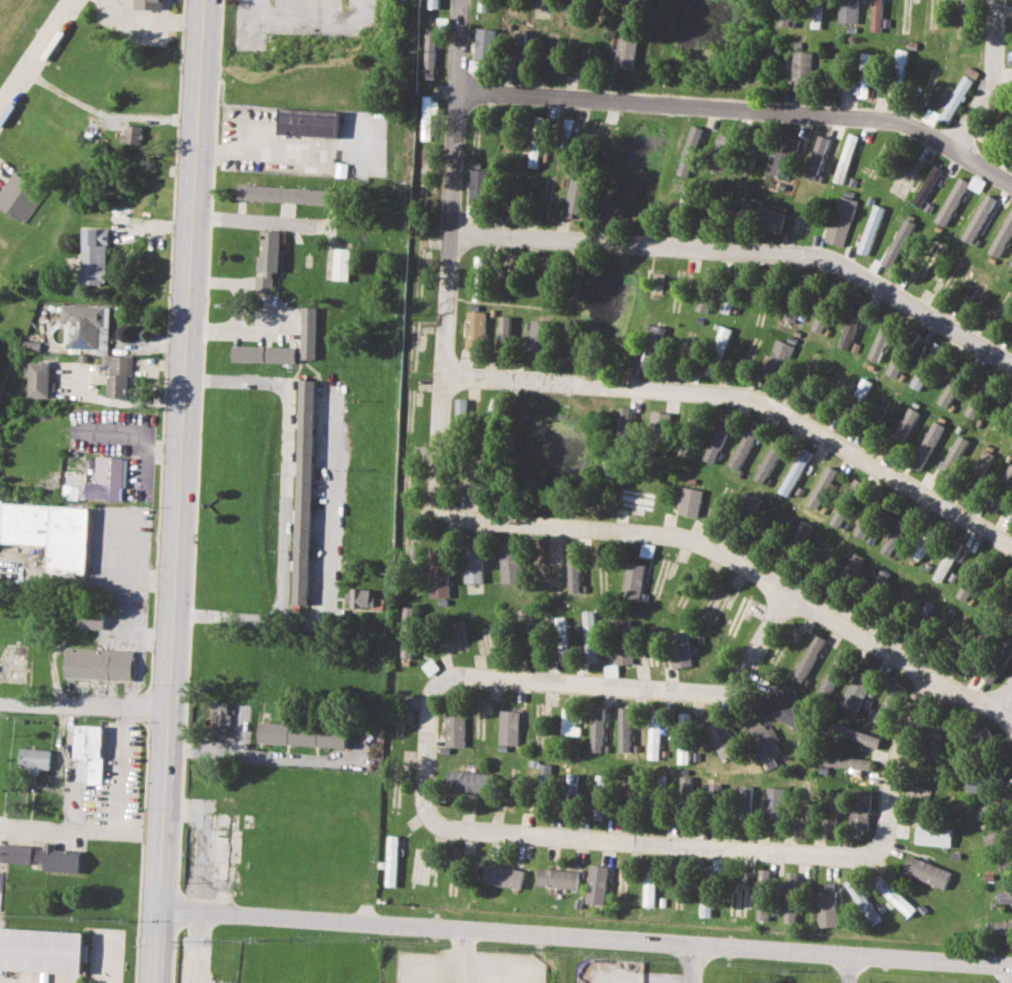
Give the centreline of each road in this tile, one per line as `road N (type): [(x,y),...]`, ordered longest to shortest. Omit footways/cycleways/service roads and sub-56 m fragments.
road 1 (residential): [(934,688),(891,773),(882,847),(858,860),(466,832),(439,800),(427,761),(431,722),(461,677),(701,692),(734,681),(763,657),(784,605)]
road 2 (secondary): [(160,982),(204,0)]
road 3 (residential): [(164,912),(1011,965)]
road 4 (residential): [(1011,723),(784,605),(753,568),(715,543),(671,532),(474,524),(446,507)]
road 5 (residential): [(442,382),(754,395),(1011,546)]
road 6 (residential): [(453,237),(825,257),(1011,362)]
road 7 (residential): [(455,90),(908,120),(1011,181)]
road 8 (residential): [(446,507),(436,472),(459,0)]
road 9 (residential): [(172,716),(0,707)]
road 10 (residential): [(996,0),(992,92),(960,149)]
road 11 (residential): [(77,0),(0,118)]

